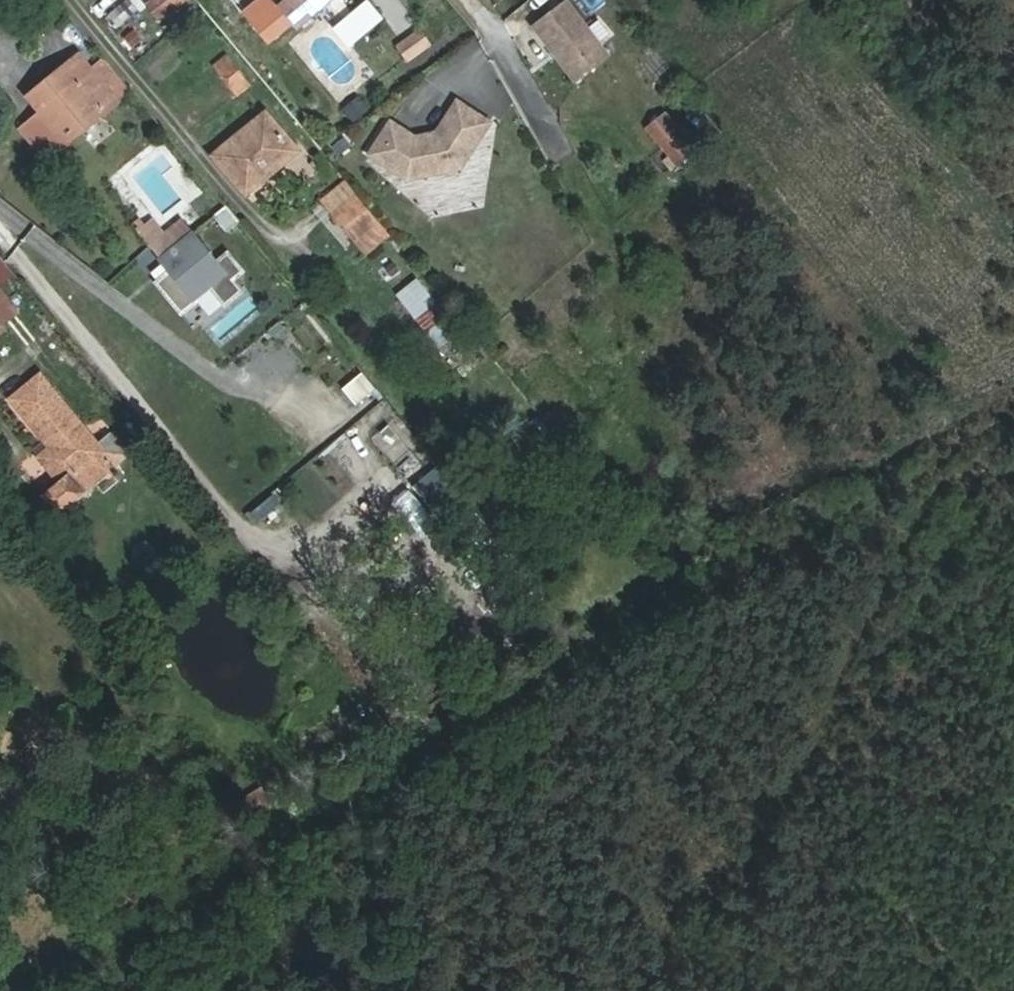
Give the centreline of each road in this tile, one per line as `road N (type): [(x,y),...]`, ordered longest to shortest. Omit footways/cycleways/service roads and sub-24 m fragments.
road 1 (residential): [(559,145),(470,0)]

